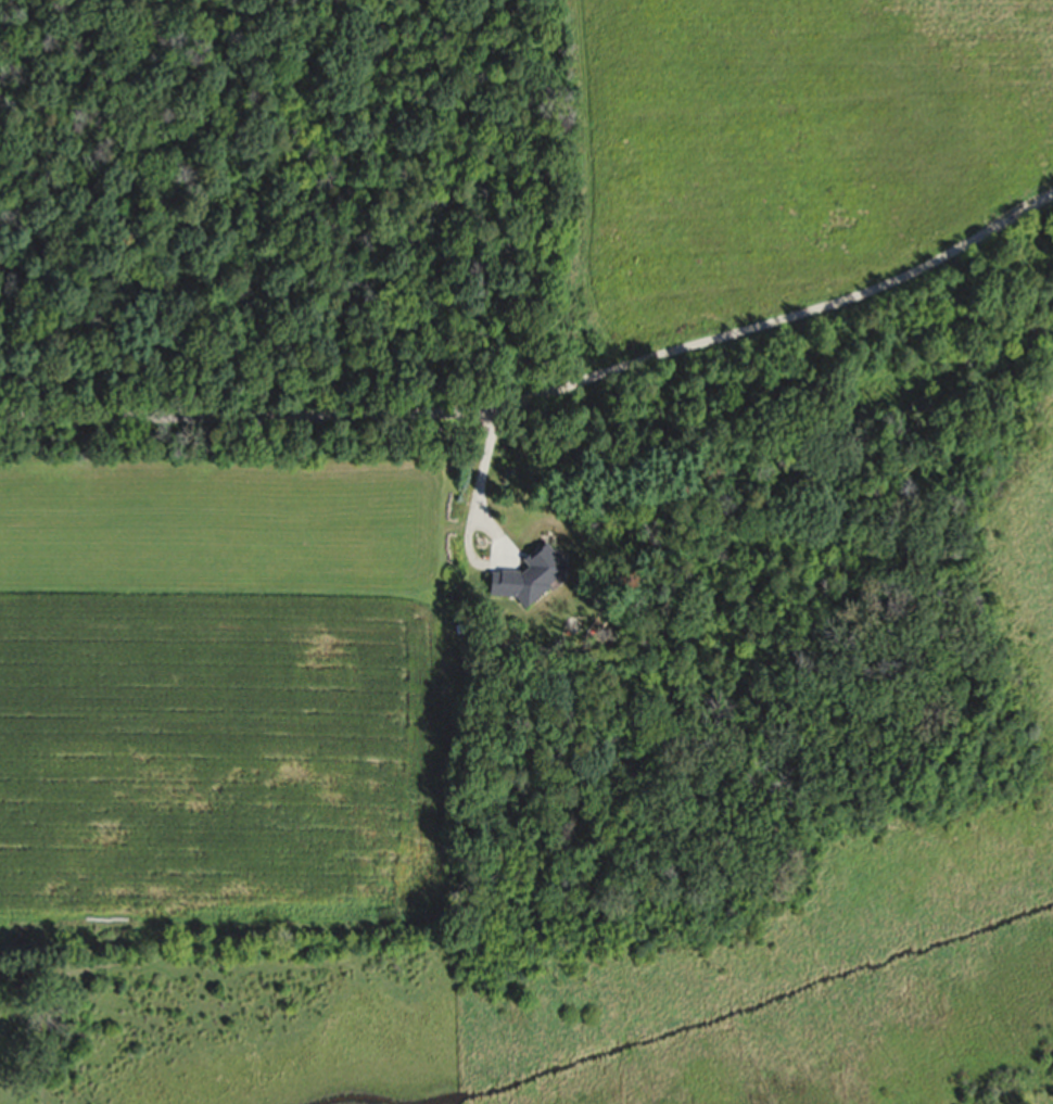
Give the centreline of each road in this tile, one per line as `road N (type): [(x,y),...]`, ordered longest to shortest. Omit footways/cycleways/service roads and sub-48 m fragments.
road 1 (residential): [(0,425),(418,423),(566,392)]
road 2 (residential): [(566,392),(883,299),(1052,206)]

